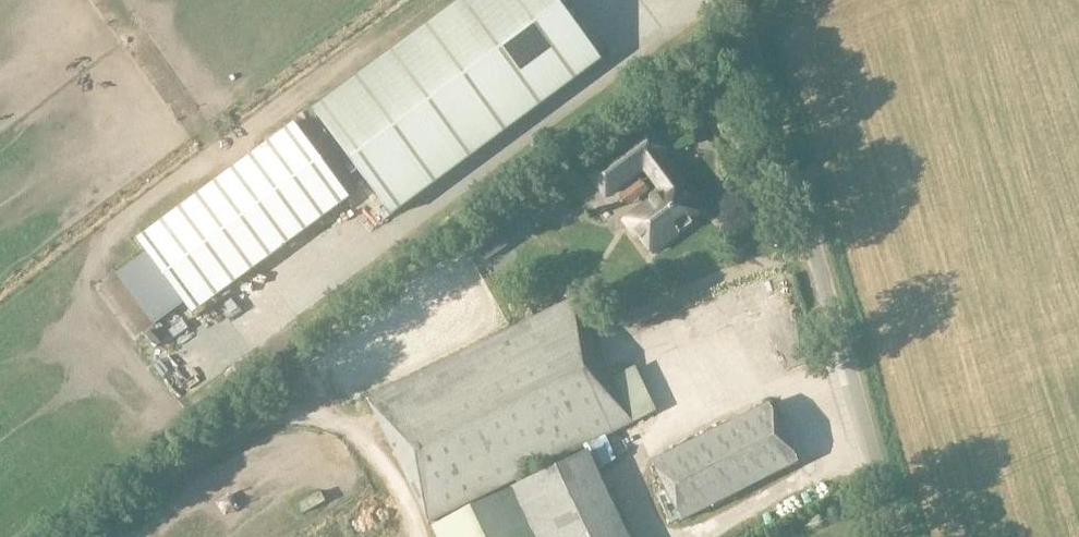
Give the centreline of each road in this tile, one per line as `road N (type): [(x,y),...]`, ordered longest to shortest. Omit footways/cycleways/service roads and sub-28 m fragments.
road 1 (tertiary): [(898,536),(732,0)]

